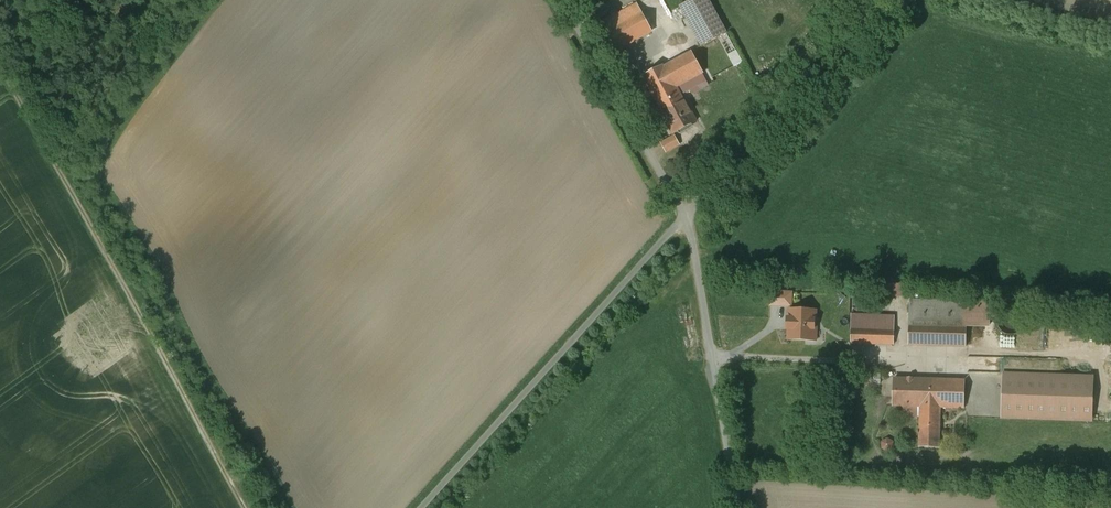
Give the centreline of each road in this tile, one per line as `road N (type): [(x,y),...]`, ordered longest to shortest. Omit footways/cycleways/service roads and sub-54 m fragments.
road 1 (track): [(0,62),(253,507)]
road 2 (unclassified): [(428,507),(689,217)]
road 3 (unclassified): [(689,217),(741,507)]
road 4 (unclassified): [(884,0),(689,217)]
road 5 (unclassified): [(689,217),(564,0)]

